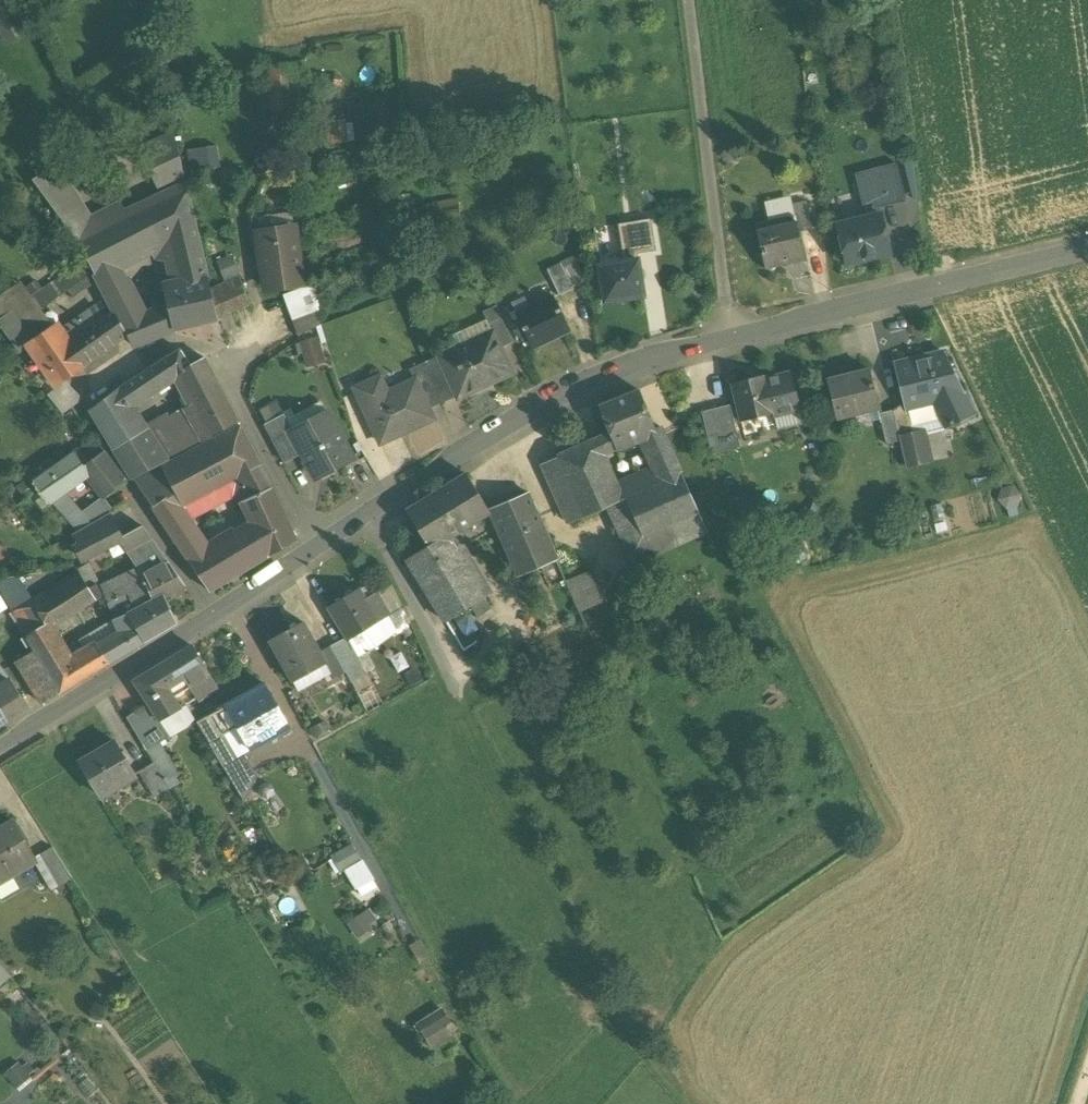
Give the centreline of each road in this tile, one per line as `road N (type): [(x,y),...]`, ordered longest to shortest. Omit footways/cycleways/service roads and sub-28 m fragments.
road 1 (secondary): [(1087,248),(754,330),(584,384),(0,751)]
road 2 (track): [(690,1103),(618,1003),(369,517)]
road 3 (track): [(688,0),(732,336)]

